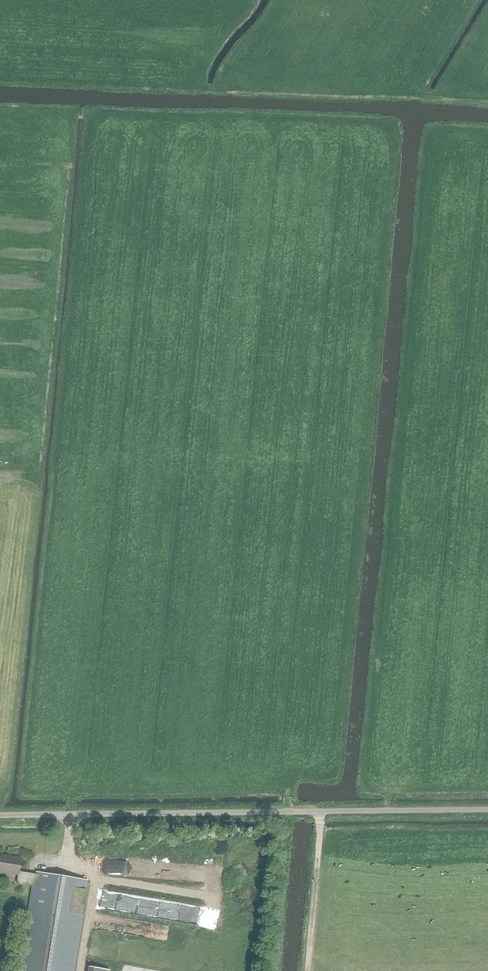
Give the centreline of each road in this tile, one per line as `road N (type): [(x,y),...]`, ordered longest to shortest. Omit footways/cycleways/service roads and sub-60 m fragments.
road 1 (unclassified): [(0,815),(487,810)]

